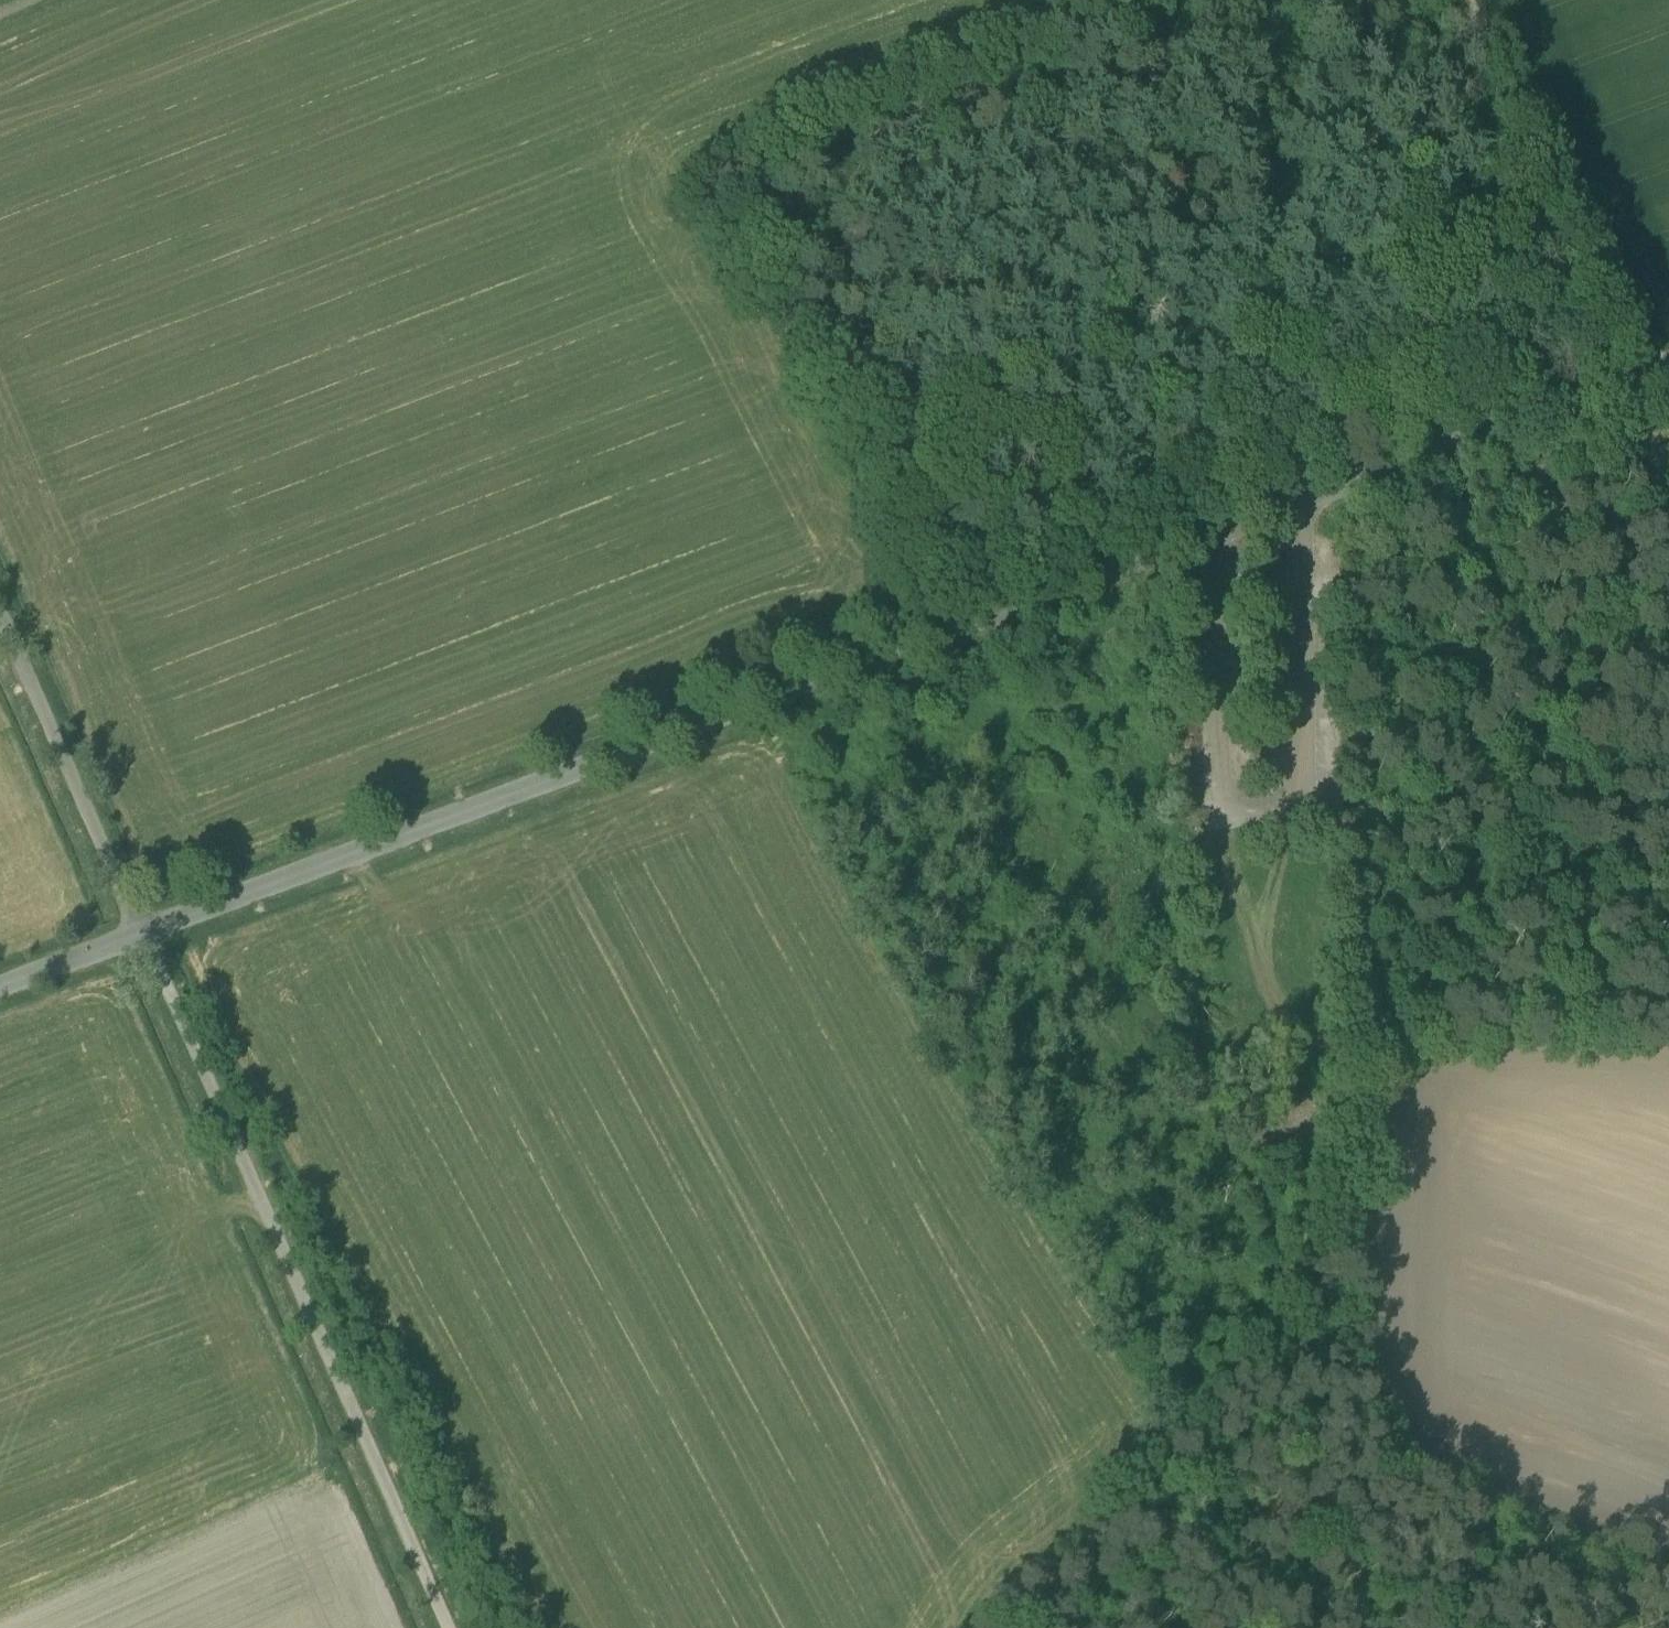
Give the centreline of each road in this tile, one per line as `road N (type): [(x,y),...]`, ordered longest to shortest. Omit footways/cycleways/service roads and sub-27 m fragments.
road 1 (unclassified): [(1668,365),(140,936)]
road 2 (track): [(140,936),(444,1627)]
road 3 (unclassified): [(0,612),(140,936)]
road 4 (unclassified): [(140,936),(0,988)]

